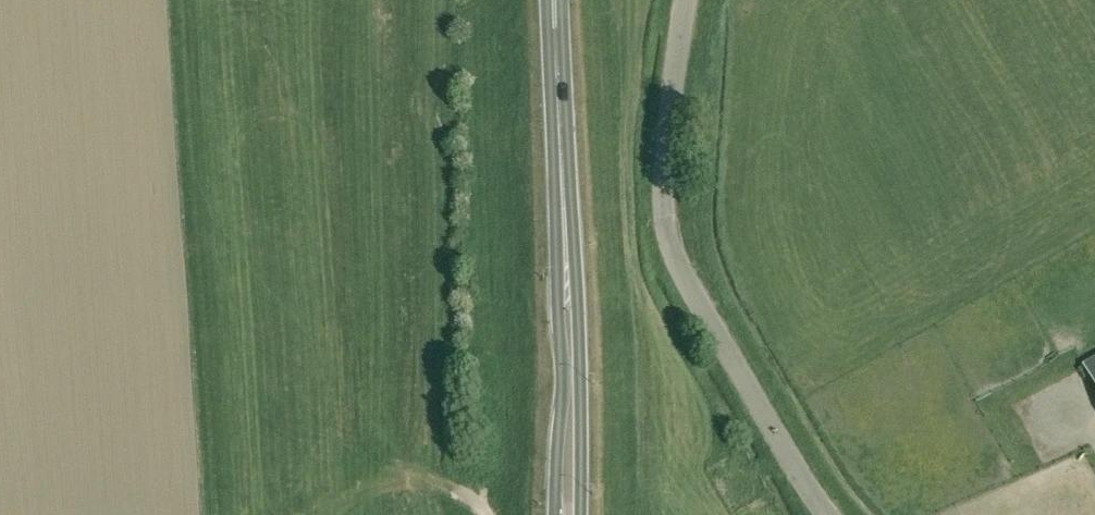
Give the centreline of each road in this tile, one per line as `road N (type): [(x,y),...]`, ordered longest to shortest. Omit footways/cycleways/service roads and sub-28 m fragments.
road 1 (unclassified): [(827,514),(673,248),(660,170),(687,0)]
road 2 (primary): [(569,514),(573,377),(555,0)]
road 3 (track): [(295,514),(326,493),(384,476),(458,490),(488,514)]

